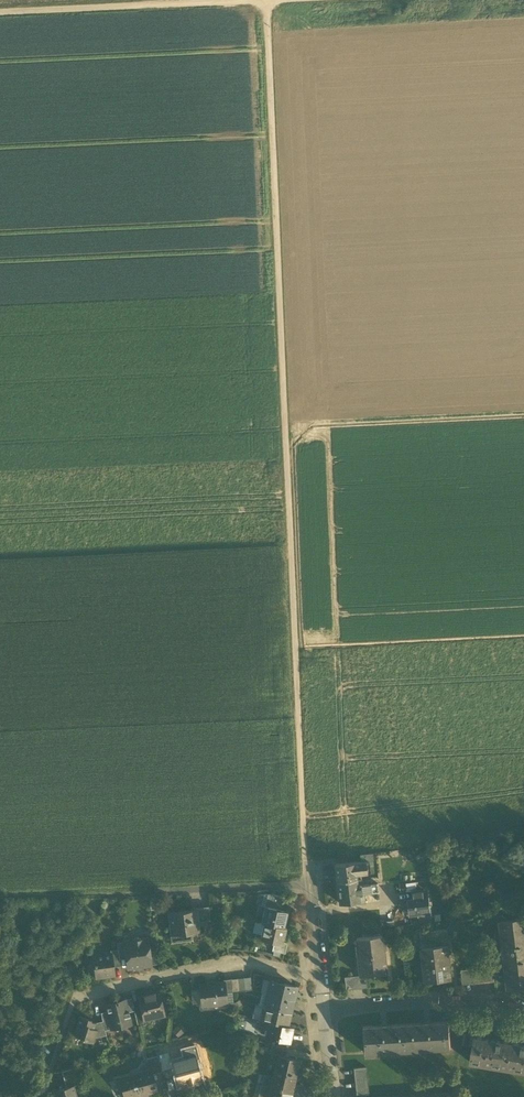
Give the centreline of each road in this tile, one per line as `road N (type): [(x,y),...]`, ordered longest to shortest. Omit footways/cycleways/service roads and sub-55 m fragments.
road 1 (track): [(305,864),(265,0)]
road 2 (residential): [(319,975),(221,963),(76,996),(51,1070)]
road 3 (track): [(246,0),(0,11)]
road 4 (residential): [(523,1009),(437,1002),(322,1011)]
road 5 (track): [(147,891),(310,885)]

